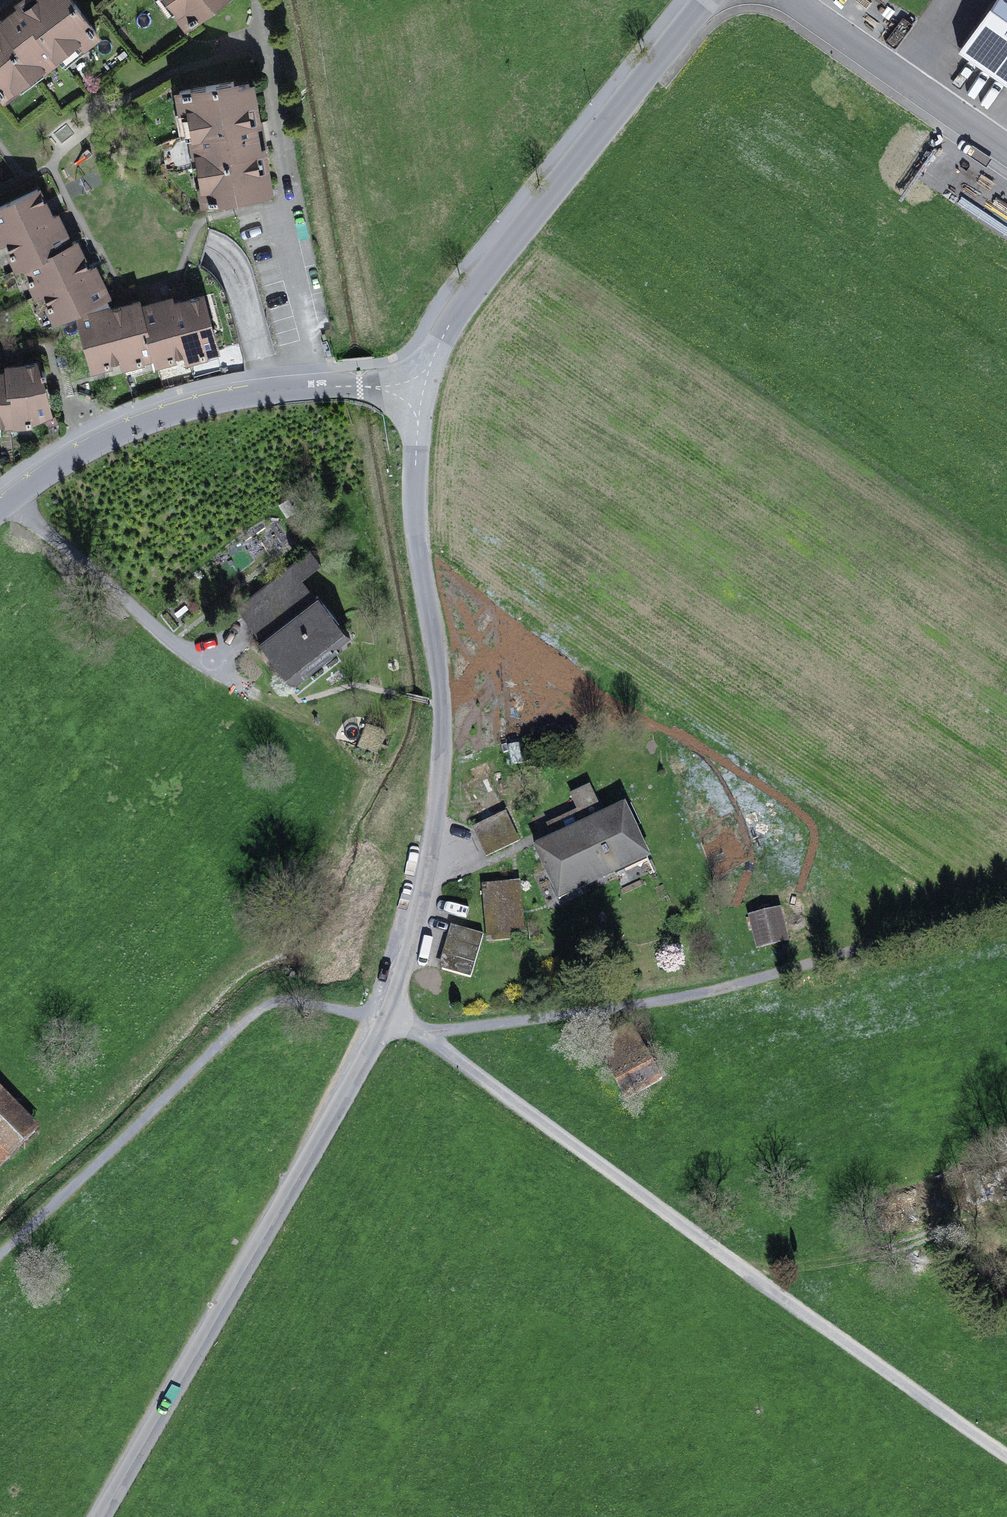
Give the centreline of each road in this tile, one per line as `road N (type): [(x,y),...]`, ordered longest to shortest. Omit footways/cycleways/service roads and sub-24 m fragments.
road 1 (residential): [(424,390),(417,536),(444,744),(400,971),(368,1056),(101,1516)]
road 2 (track): [(387,1013),(1006,1457)]
road 3 (track): [(1006,901),(728,987),(417,1029)]
road 4 (track): [(387,1013),(268,1003),(0,1251)]
road 5 (residential): [(704,0),(452,321),(424,390)]
road 6 (residential): [(424,390),(317,386),(200,404),(90,446),(0,509)]
road 7 (residential): [(792,0),(1006,151)]
road 8 (track): [(973,1239),(748,1274)]

